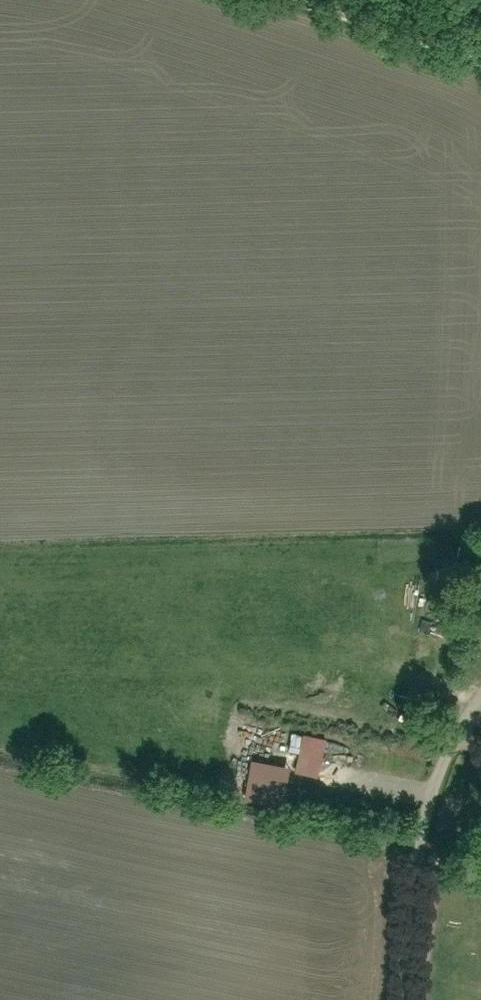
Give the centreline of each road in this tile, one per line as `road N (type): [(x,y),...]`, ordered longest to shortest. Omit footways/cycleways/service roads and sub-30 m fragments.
road 1 (residential): [(480,711),(425,810),(408,999)]
road 2 (residential): [(281,0),(480,62)]

